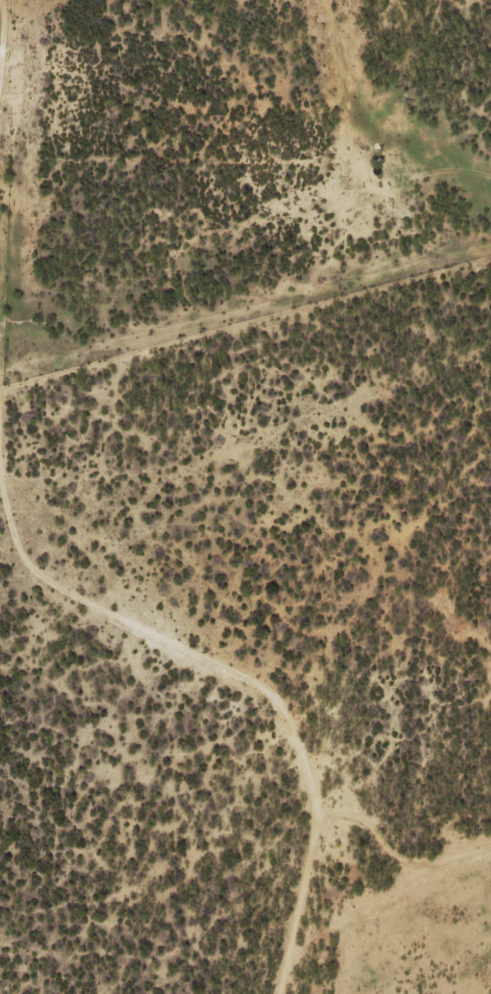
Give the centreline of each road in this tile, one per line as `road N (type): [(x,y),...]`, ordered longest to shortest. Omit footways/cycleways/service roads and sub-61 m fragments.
road 1 (residential): [(0,318),(30,353),(45,484),(135,630),(215,633),(424,787),(490,792)]
road 2 (residential): [(126,993),(135,630)]
road 3 (residential): [(490,206),(455,192),(385,127),(349,0)]
road 4 (residential): [(46,0),(45,132),(0,195)]

